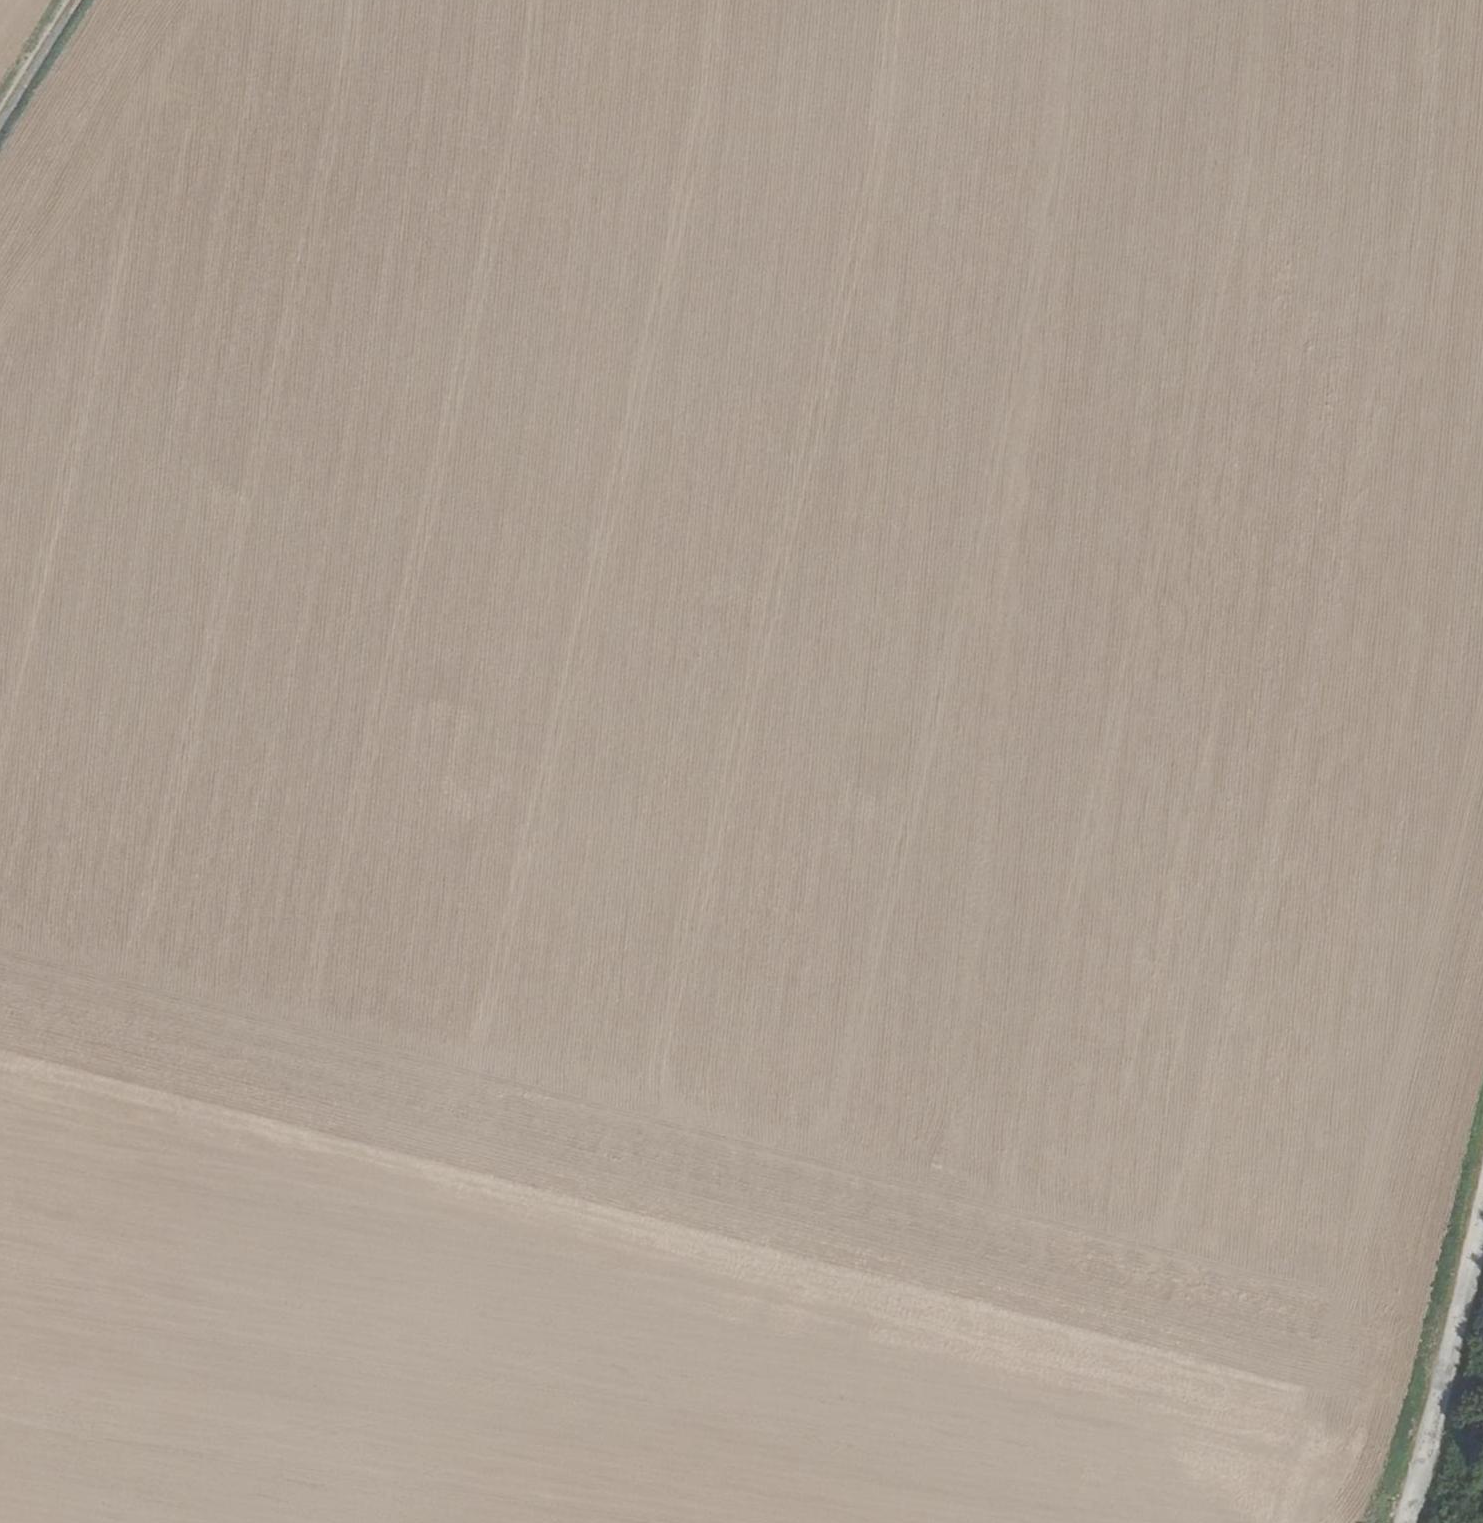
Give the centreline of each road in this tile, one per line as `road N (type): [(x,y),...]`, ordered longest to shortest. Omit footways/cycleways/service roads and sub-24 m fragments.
road 1 (unclassified): [(1406,1522),(1482,1220)]
road 2 (track): [(80,0),(0,121)]

